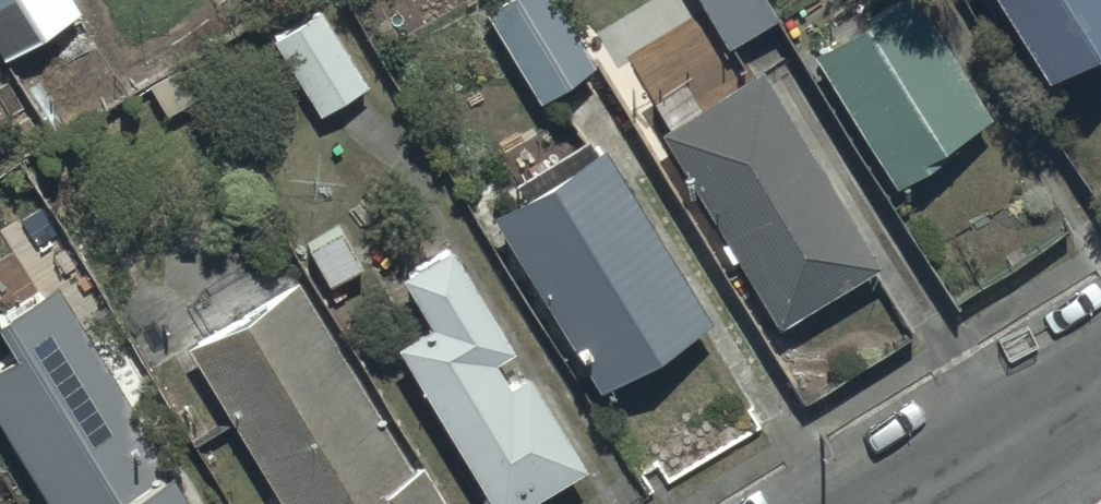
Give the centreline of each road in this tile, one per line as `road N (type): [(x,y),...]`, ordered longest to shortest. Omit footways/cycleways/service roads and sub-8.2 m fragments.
road 1 (residential): [(921,503),(1100,394)]

